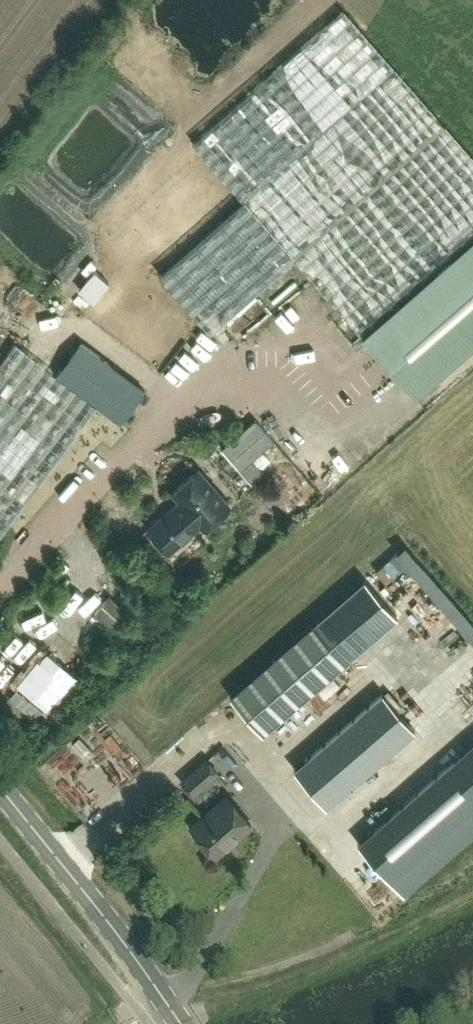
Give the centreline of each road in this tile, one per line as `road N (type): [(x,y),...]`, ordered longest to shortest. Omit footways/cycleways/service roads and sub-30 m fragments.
road 1 (tertiary): [(182,1023),(0,788)]

